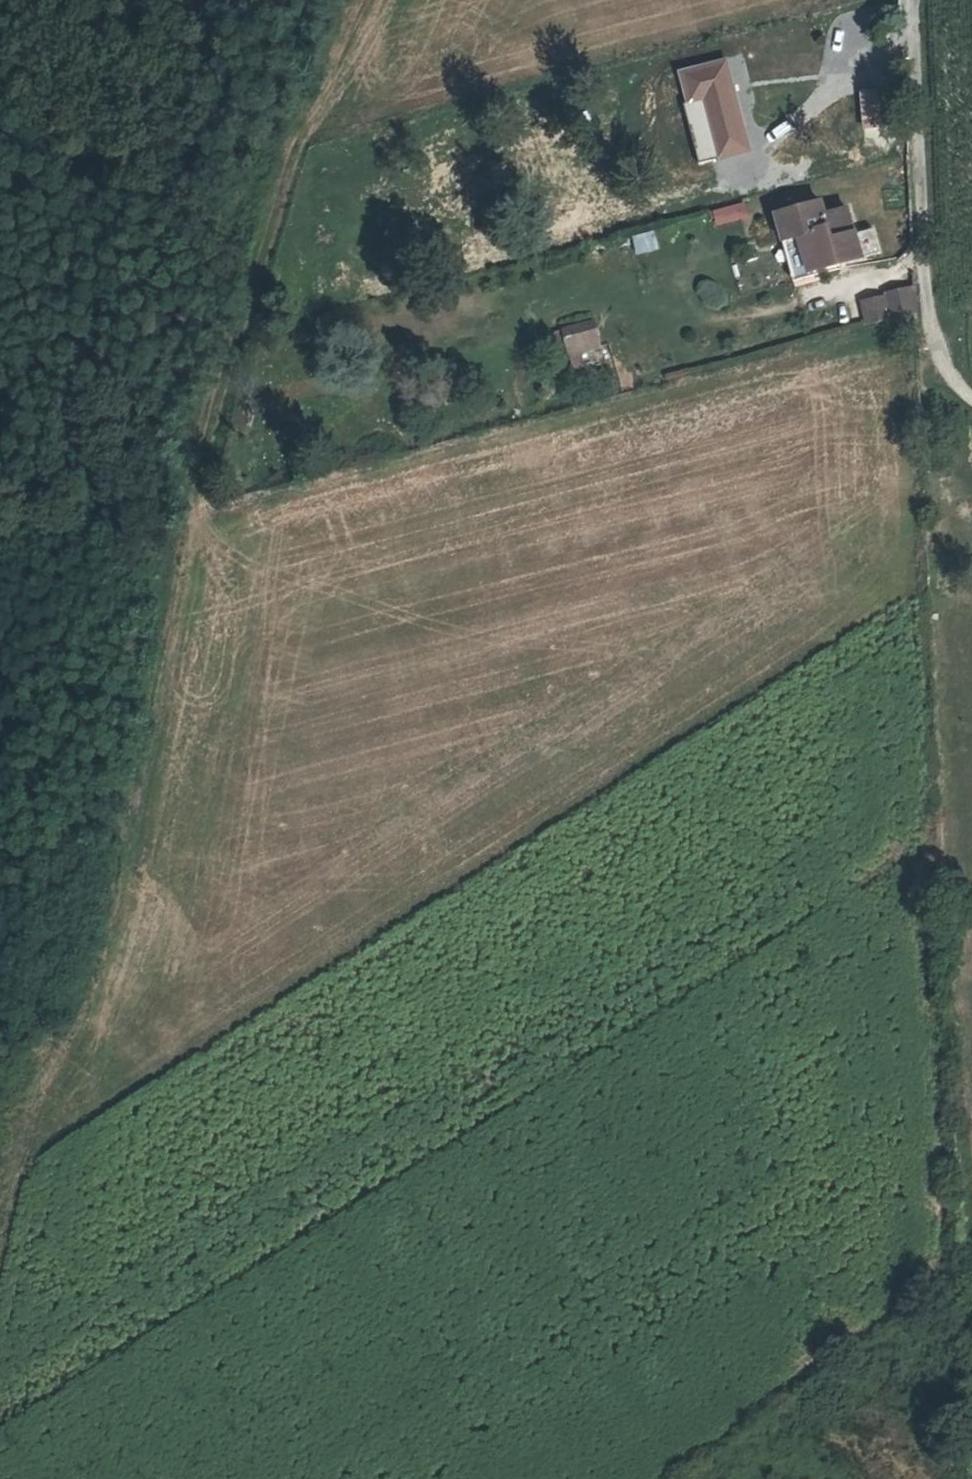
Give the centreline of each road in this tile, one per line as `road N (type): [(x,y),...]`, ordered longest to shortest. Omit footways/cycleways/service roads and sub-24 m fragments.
road 1 (unclassified): [(971,398),(942,364),(930,300),(913,0)]

